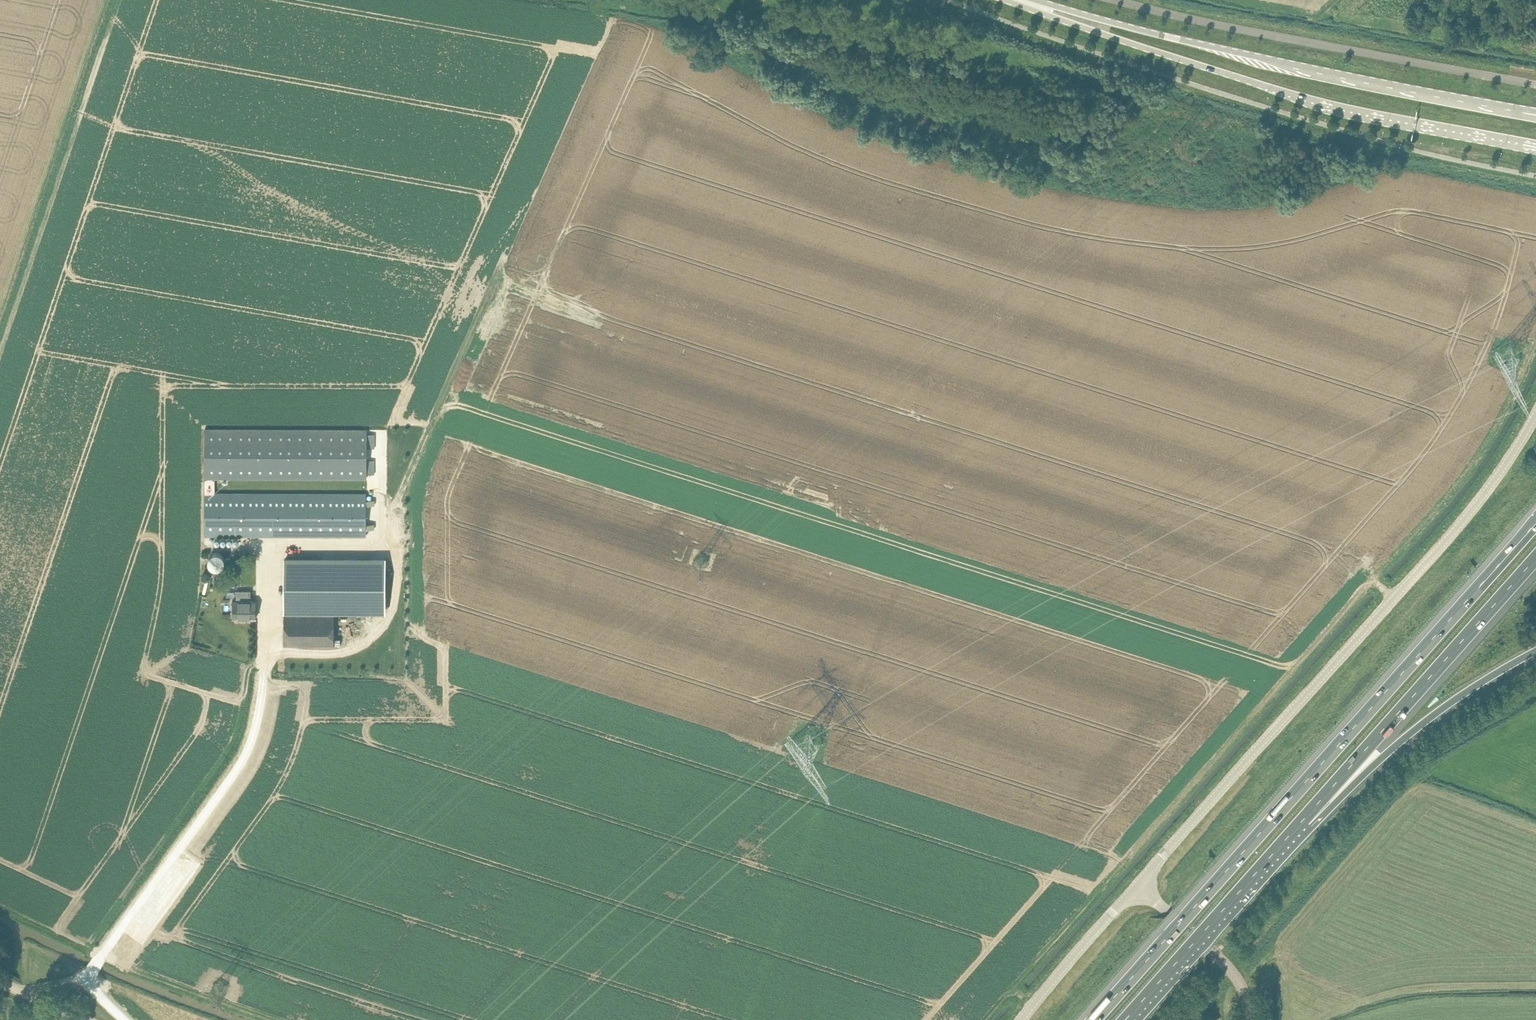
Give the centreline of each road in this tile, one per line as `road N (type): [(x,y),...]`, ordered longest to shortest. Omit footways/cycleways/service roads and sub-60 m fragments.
road 1 (motorway): [(1535,523),(1094,1019)]
road 2 (tertiary): [(1138,885),(1489,487),(1535,410)]
road 3 (secondary): [(1020,0),(1092,32),(1321,104),(1535,147)]
road 4 (secondary): [(1535,115),(1020,0)]
road 5 (unclassified): [(87,981),(240,767),(255,731),(264,664)]
road 6 (motorway): [(1302,821),(1535,558)]
road 7 (motorway): [(1302,821),(1442,707),(1535,651)]
road 8 (motorway): [(1126,1019),(1302,821)]
road 9 (track): [(1243,988),(1411,796)]
road 10 (unclassified): [(1249,1019),(1245,992),(1227,964),(1138,885)]
road 11 (tertiary): [(1022,1019),(1138,885)]

